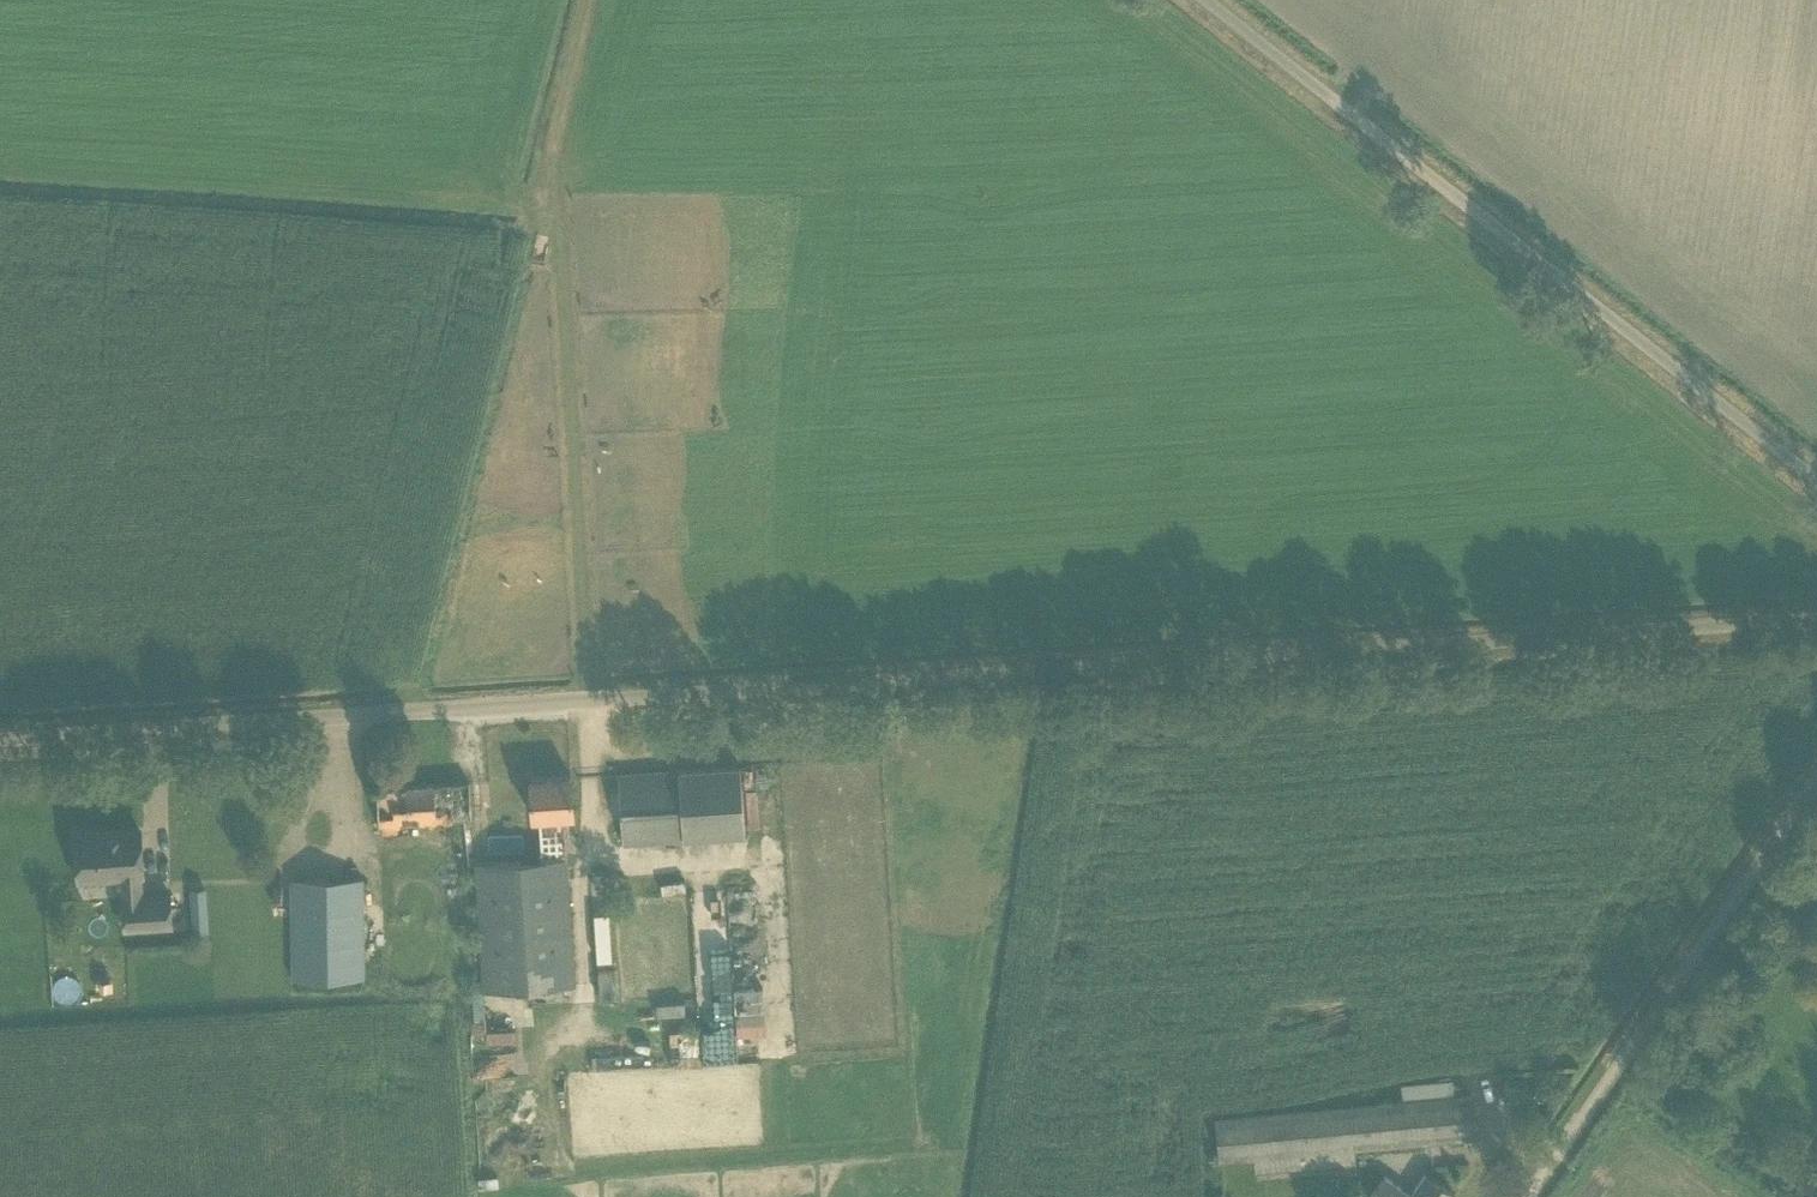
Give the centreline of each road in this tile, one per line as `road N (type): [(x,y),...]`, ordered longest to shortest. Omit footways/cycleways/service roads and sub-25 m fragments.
road 1 (unclassified): [(0,740),(1816,621)]
road 2 (unclassified): [(1816,480),(1205,0)]
road 3 (unclassified): [(1527,1196),(1816,780)]

